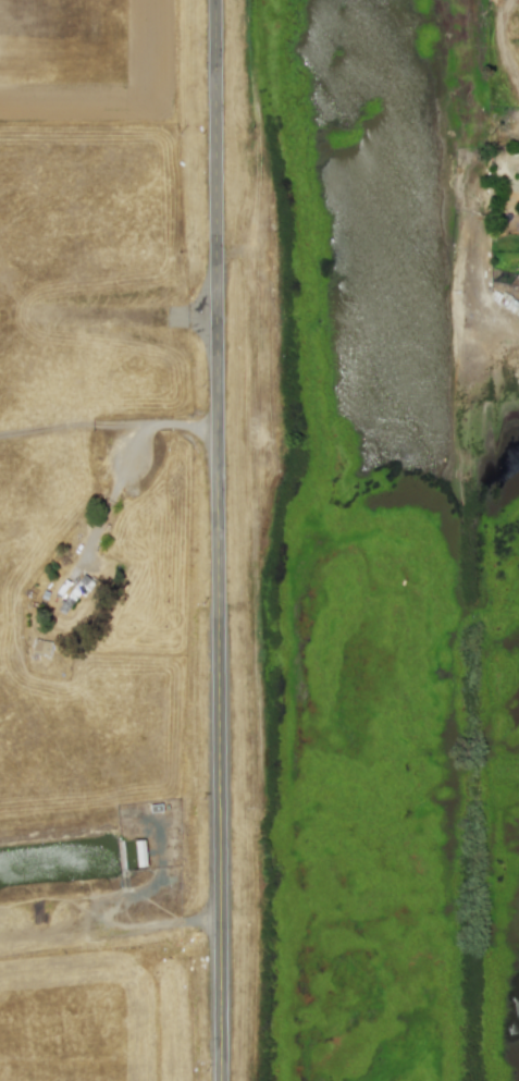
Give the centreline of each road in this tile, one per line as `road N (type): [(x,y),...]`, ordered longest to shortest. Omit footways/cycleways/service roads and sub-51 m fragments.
road 1 (tertiary): [(221,1080),(214,0)]
road 2 (residential): [(479,1080),(472,128)]
road 3 (residential): [(471,0),(472,128)]

